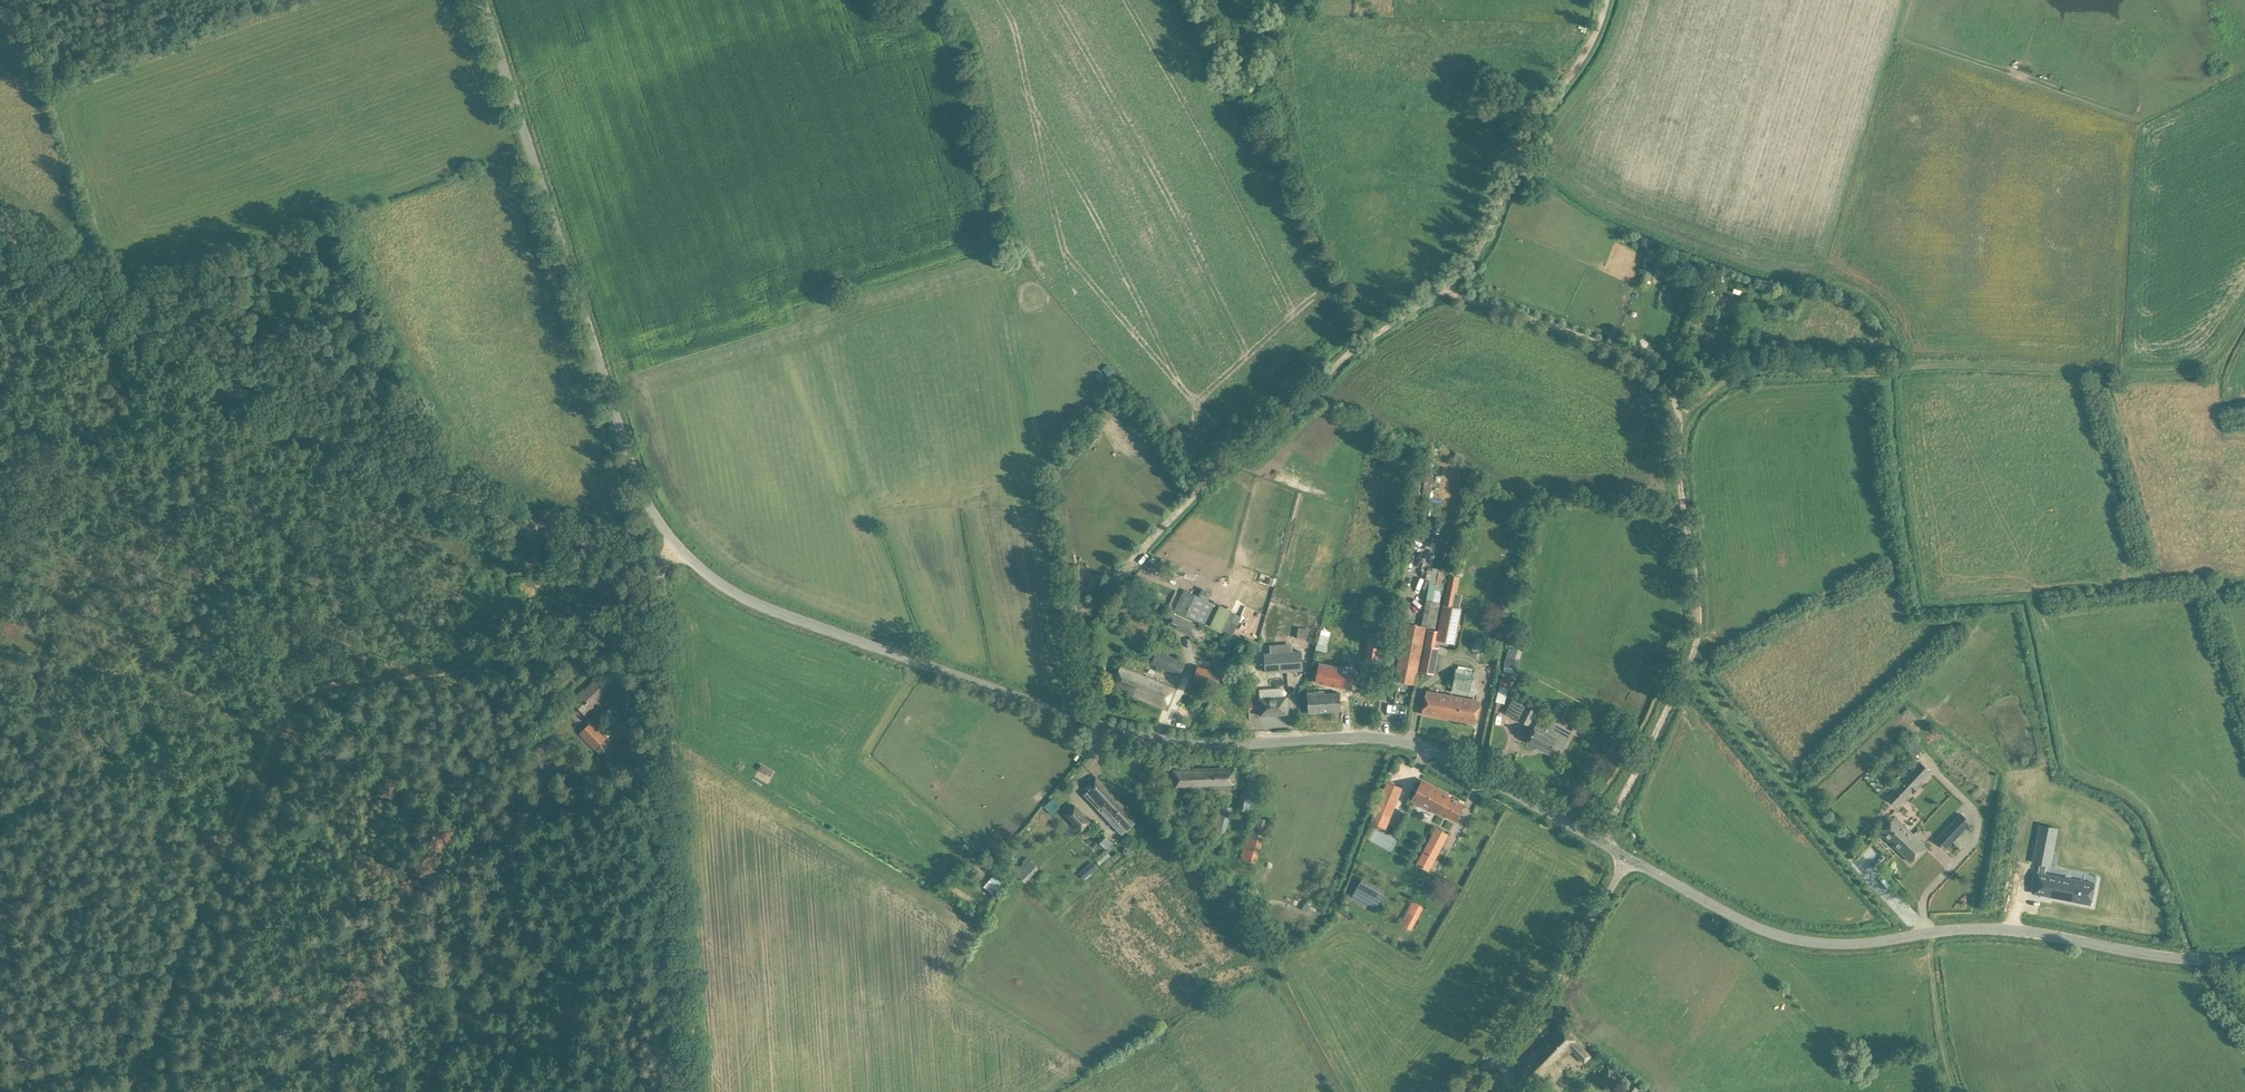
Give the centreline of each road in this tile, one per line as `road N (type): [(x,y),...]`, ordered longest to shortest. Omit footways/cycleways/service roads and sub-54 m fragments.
road 1 (unclassified): [(1093,723),(775,611),(739,595),(678,547),(638,480),(482,0)]
road 2 (track): [(1602,842),(1696,643),(1675,407),(1631,359),(1446,287)]
road 3 (track): [(1678,425),(1722,383),(1765,367),(2194,371),(2244,315)]
road 4 (track): [(1093,723),(1080,634),(1085,611),(1194,495),(1346,356),(1446,287)]
road 5 (residential): [(1628,857),(1411,744),(1346,738),(1194,744),(1093,723)]
road 6 (unclassified): [(2127,951),(1964,928),(1811,942),(1753,926),(1628,857)]
road 7 (track): [(703,1091),(664,584)]
road 8 (track): [(1446,287),(1489,231),(1528,139),(1596,33),(1606,0)]
road 9 (residential): [(1485,1067),(1557,977),(1628,857)]
road 10 (track): [(149,335),(0,231)]
road 11 (track): [(1953,1091),(1927,932)]

